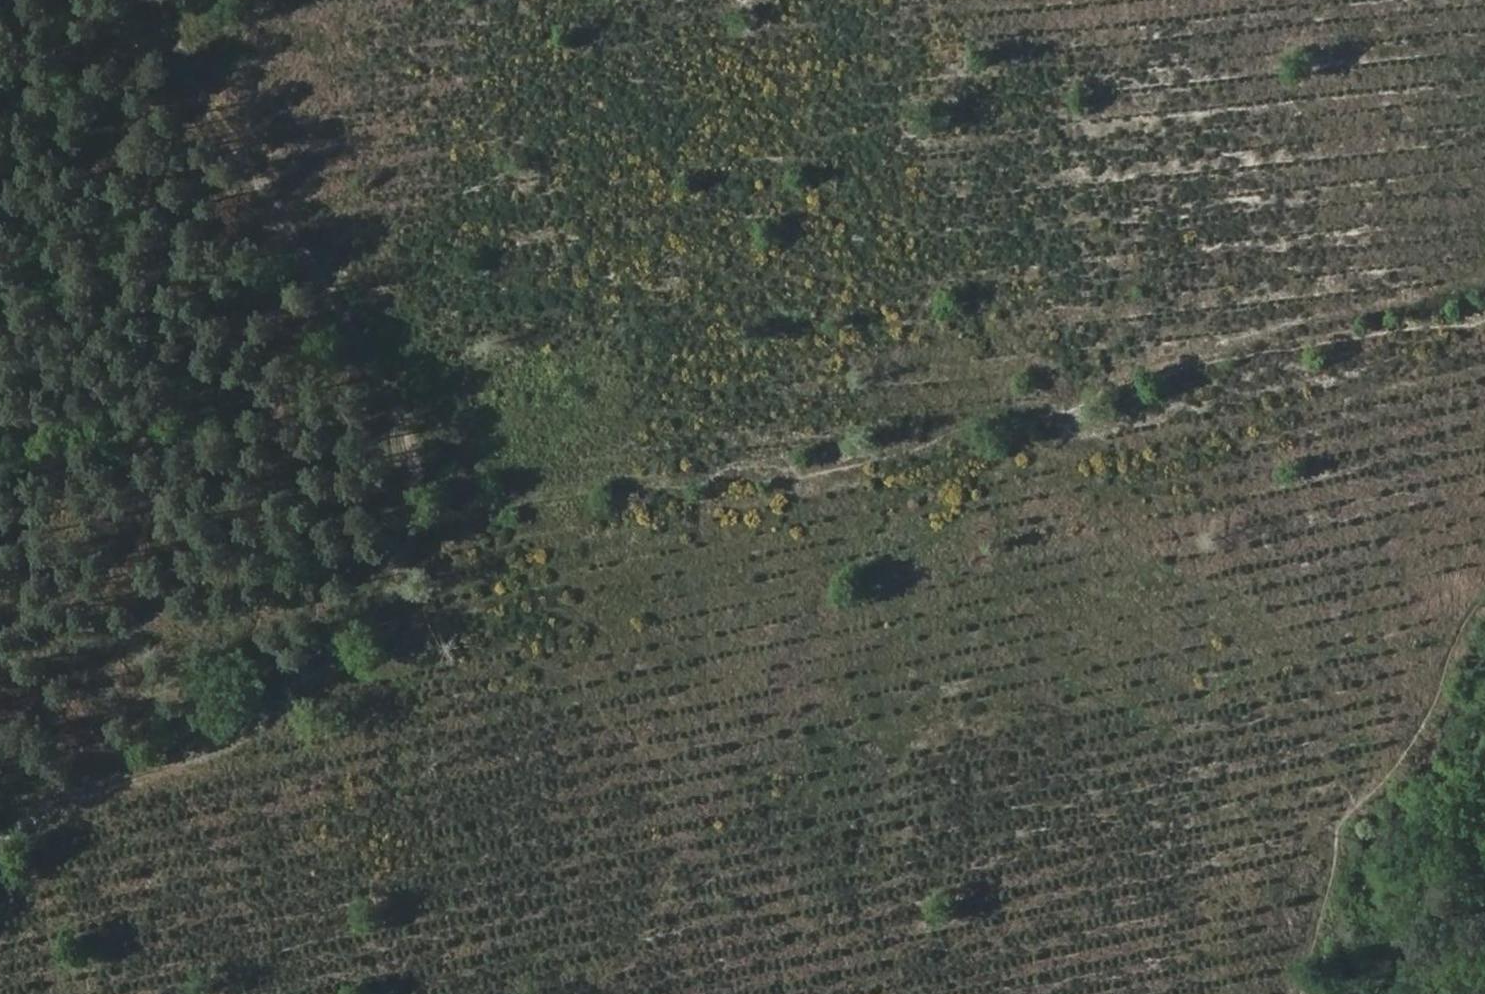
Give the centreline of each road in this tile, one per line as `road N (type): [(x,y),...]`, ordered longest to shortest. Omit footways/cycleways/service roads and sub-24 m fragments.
road 1 (track): [(0,849),(28,824),(266,726),(413,551)]

